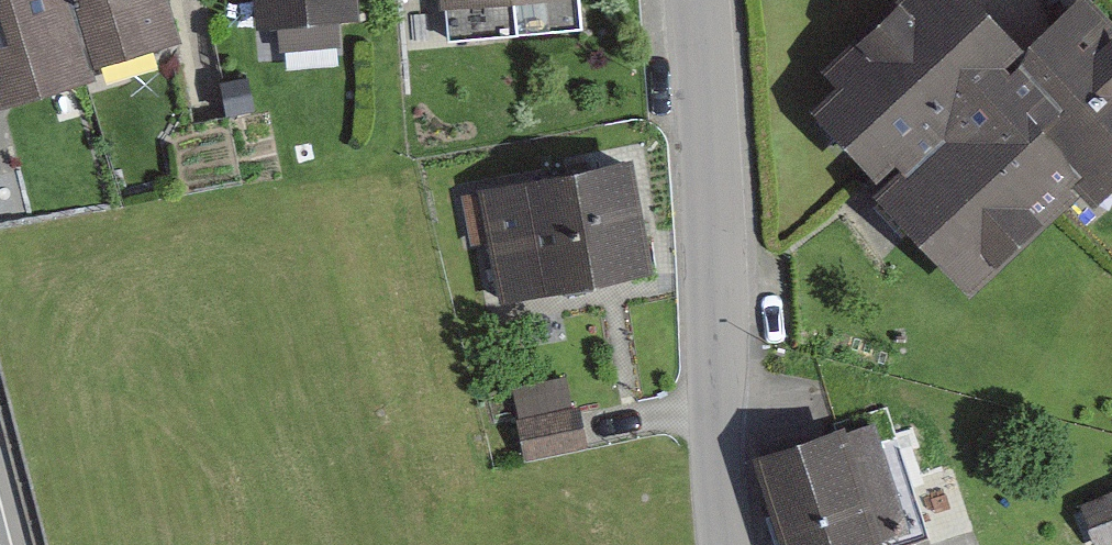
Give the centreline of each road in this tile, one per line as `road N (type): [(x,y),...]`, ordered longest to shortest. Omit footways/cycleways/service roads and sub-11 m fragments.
road 1 (unclassified): [(694,0),(732,544)]

